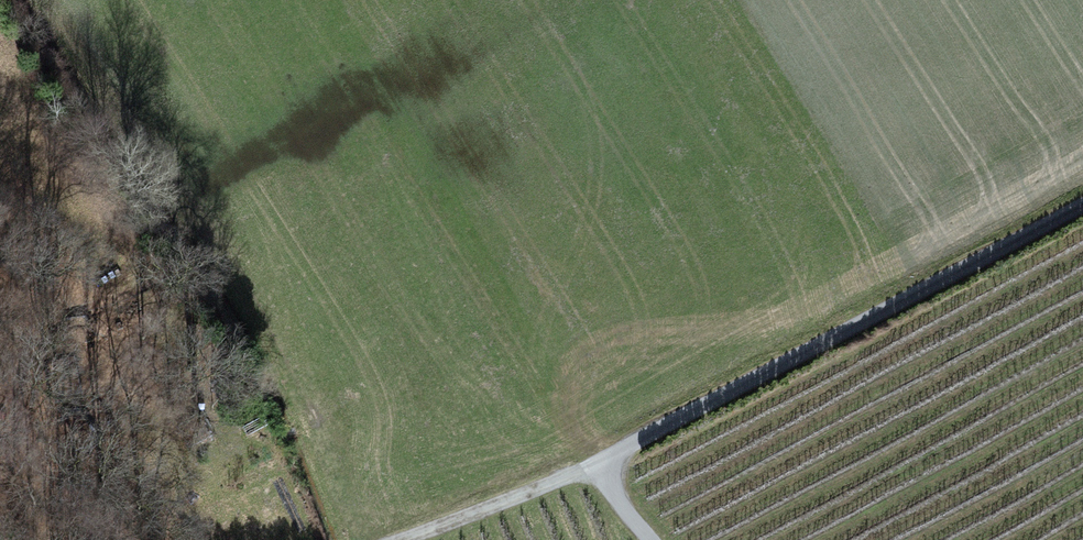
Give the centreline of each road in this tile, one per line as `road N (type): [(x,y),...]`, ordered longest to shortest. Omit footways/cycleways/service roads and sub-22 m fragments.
road 1 (track): [(597,472),(1082,208)]
road 2 (track): [(131,539),(51,479),(28,446),(23,306),(0,255)]
road 3 (track): [(651,539),(597,472),(411,539)]

